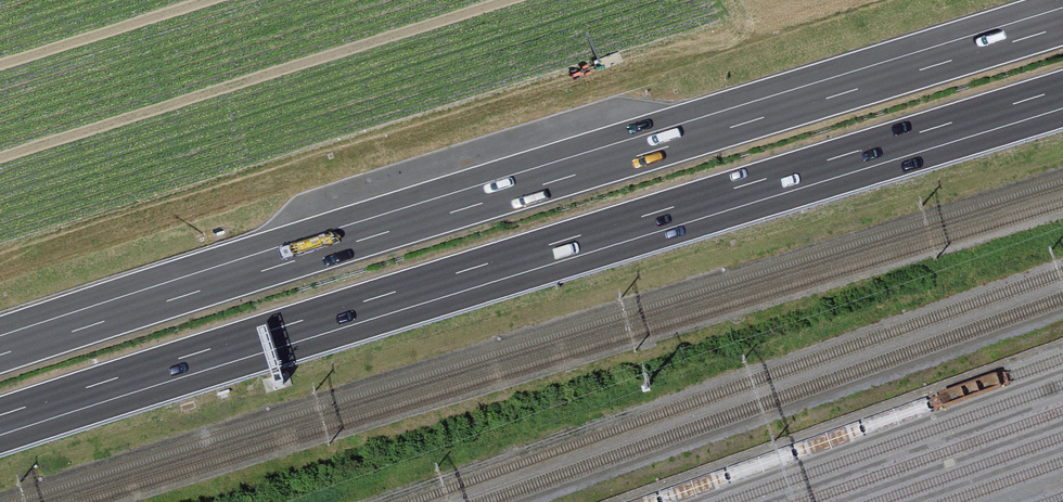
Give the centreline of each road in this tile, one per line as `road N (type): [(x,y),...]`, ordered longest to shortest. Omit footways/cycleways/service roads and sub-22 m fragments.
road 1 (motorway): [(1062,26),(0,354)]
road 2 (motorway): [(0,416),(1062,89)]

